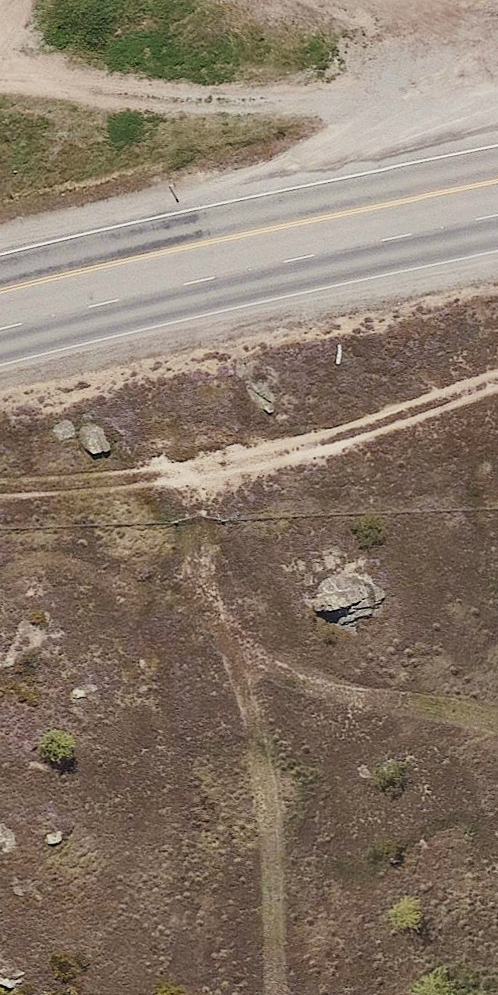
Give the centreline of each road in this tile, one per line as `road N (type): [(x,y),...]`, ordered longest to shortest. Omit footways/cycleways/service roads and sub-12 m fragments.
road 1 (primary): [(497,183),(0,291)]
road 2 (track): [(0,71),(171,104),(344,97),(497,109)]
road 3 (track): [(497,727),(313,692),(227,635),(199,547),(214,478)]
road 4 (track): [(227,635),(265,806),(271,994)]
road 5 (track): [(497,390),(214,478)]

